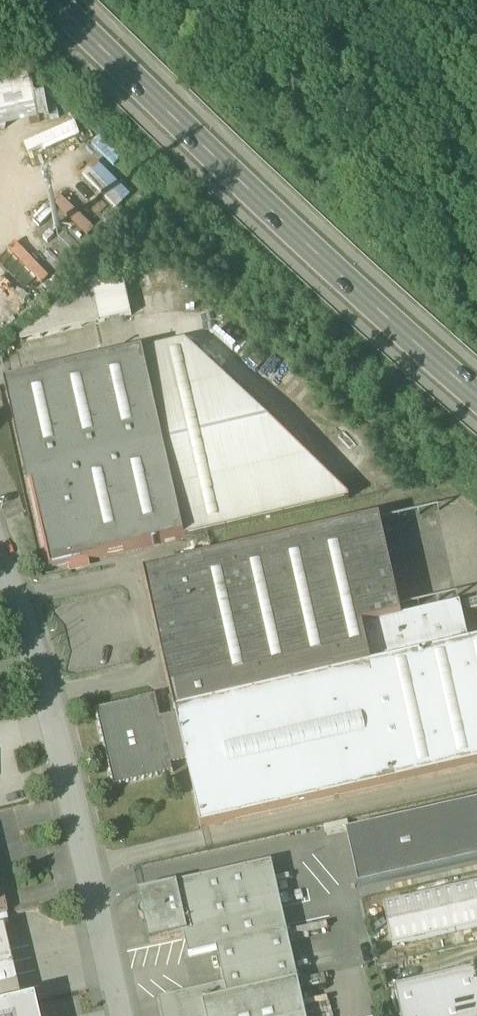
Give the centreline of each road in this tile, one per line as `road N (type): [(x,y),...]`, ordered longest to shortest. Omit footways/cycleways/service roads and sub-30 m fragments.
road 1 (primary): [(52,0),(476,404)]
road 2 (residential): [(121,1015),(73,802),(0,568)]

